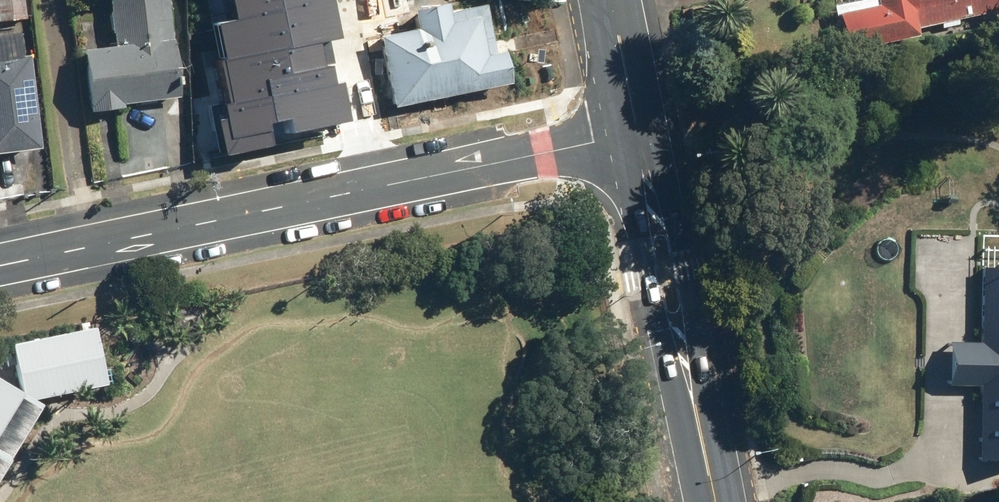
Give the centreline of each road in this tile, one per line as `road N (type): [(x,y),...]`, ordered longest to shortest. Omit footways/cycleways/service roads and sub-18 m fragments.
road 1 (residential): [(0,266),(638,136)]
road 2 (secondary): [(638,136),(715,501)]
road 3 (secondary): [(610,0),(638,136)]

